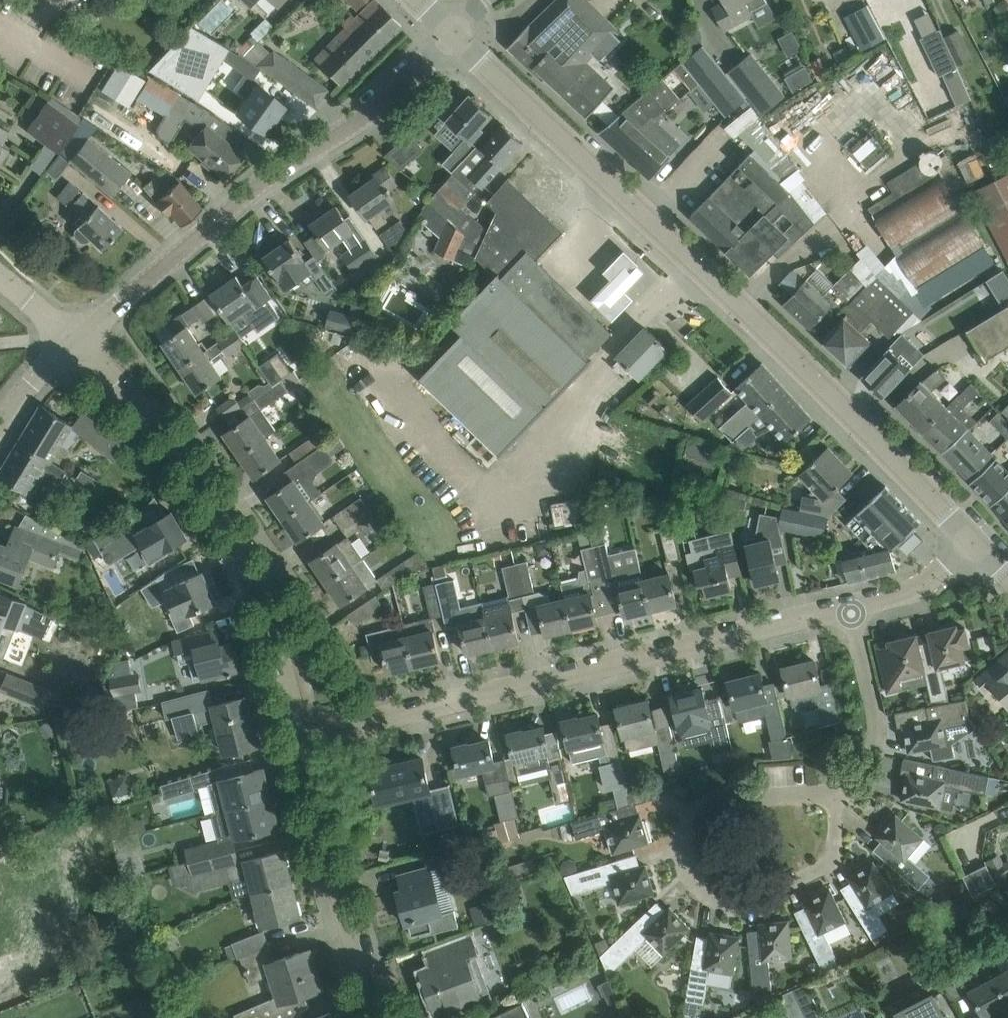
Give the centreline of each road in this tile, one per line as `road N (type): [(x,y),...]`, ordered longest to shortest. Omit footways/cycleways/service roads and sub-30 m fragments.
road 1 (tertiary): [(975,545),(836,399),(449,27)]
road 2 (residential): [(304,739),(851,610)]
road 3 (tertiary): [(79,336),(449,27)]
road 4 (residential): [(304,739),(263,583),(227,499),(161,414),(79,336)]
road 5 (residential): [(836,792),(719,799),(698,809),(685,824),(686,870),(714,898),(783,893),(826,866),(837,821)]
road 6 (residential): [(387,1017),(355,944),(304,739)]
road 7 (residential): [(836,792),(863,787),(874,773),(878,738),(851,610)]
road 8 (residential): [(851,610),(919,595),(975,545)]
road 9 (tertiary): [(0,425),(79,336)]

